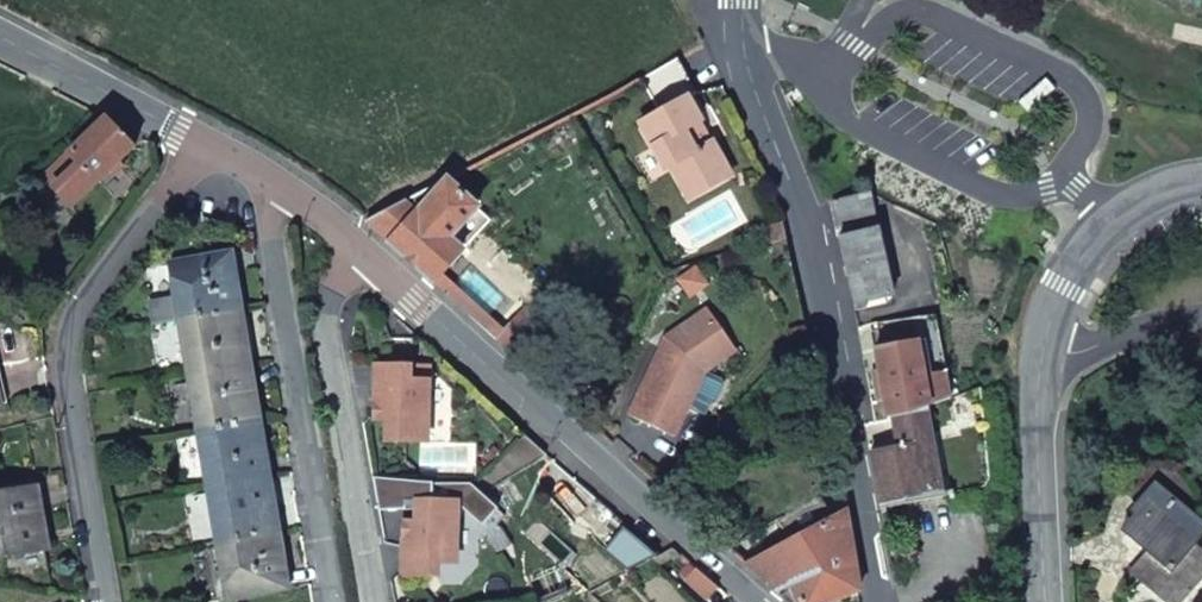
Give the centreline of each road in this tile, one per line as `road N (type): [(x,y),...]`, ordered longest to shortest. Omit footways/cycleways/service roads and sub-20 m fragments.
road 1 (tertiary): [(871,601),(804,219),(748,67),(741,0)]
road 2 (residential): [(760,601),(364,254)]
road 3 (residential): [(107,601),(96,568),(63,331),(207,146)]
road 4 (secondary): [(1201,182),(1156,195),(1114,220),(1062,284),(1035,383),(1045,601)]
road 5 (residential): [(277,183),(273,225),(330,601)]
road 6 (residential): [(364,254),(330,293),(328,326),(375,601)]
road 7 (residential): [(207,146),(0,36)]

